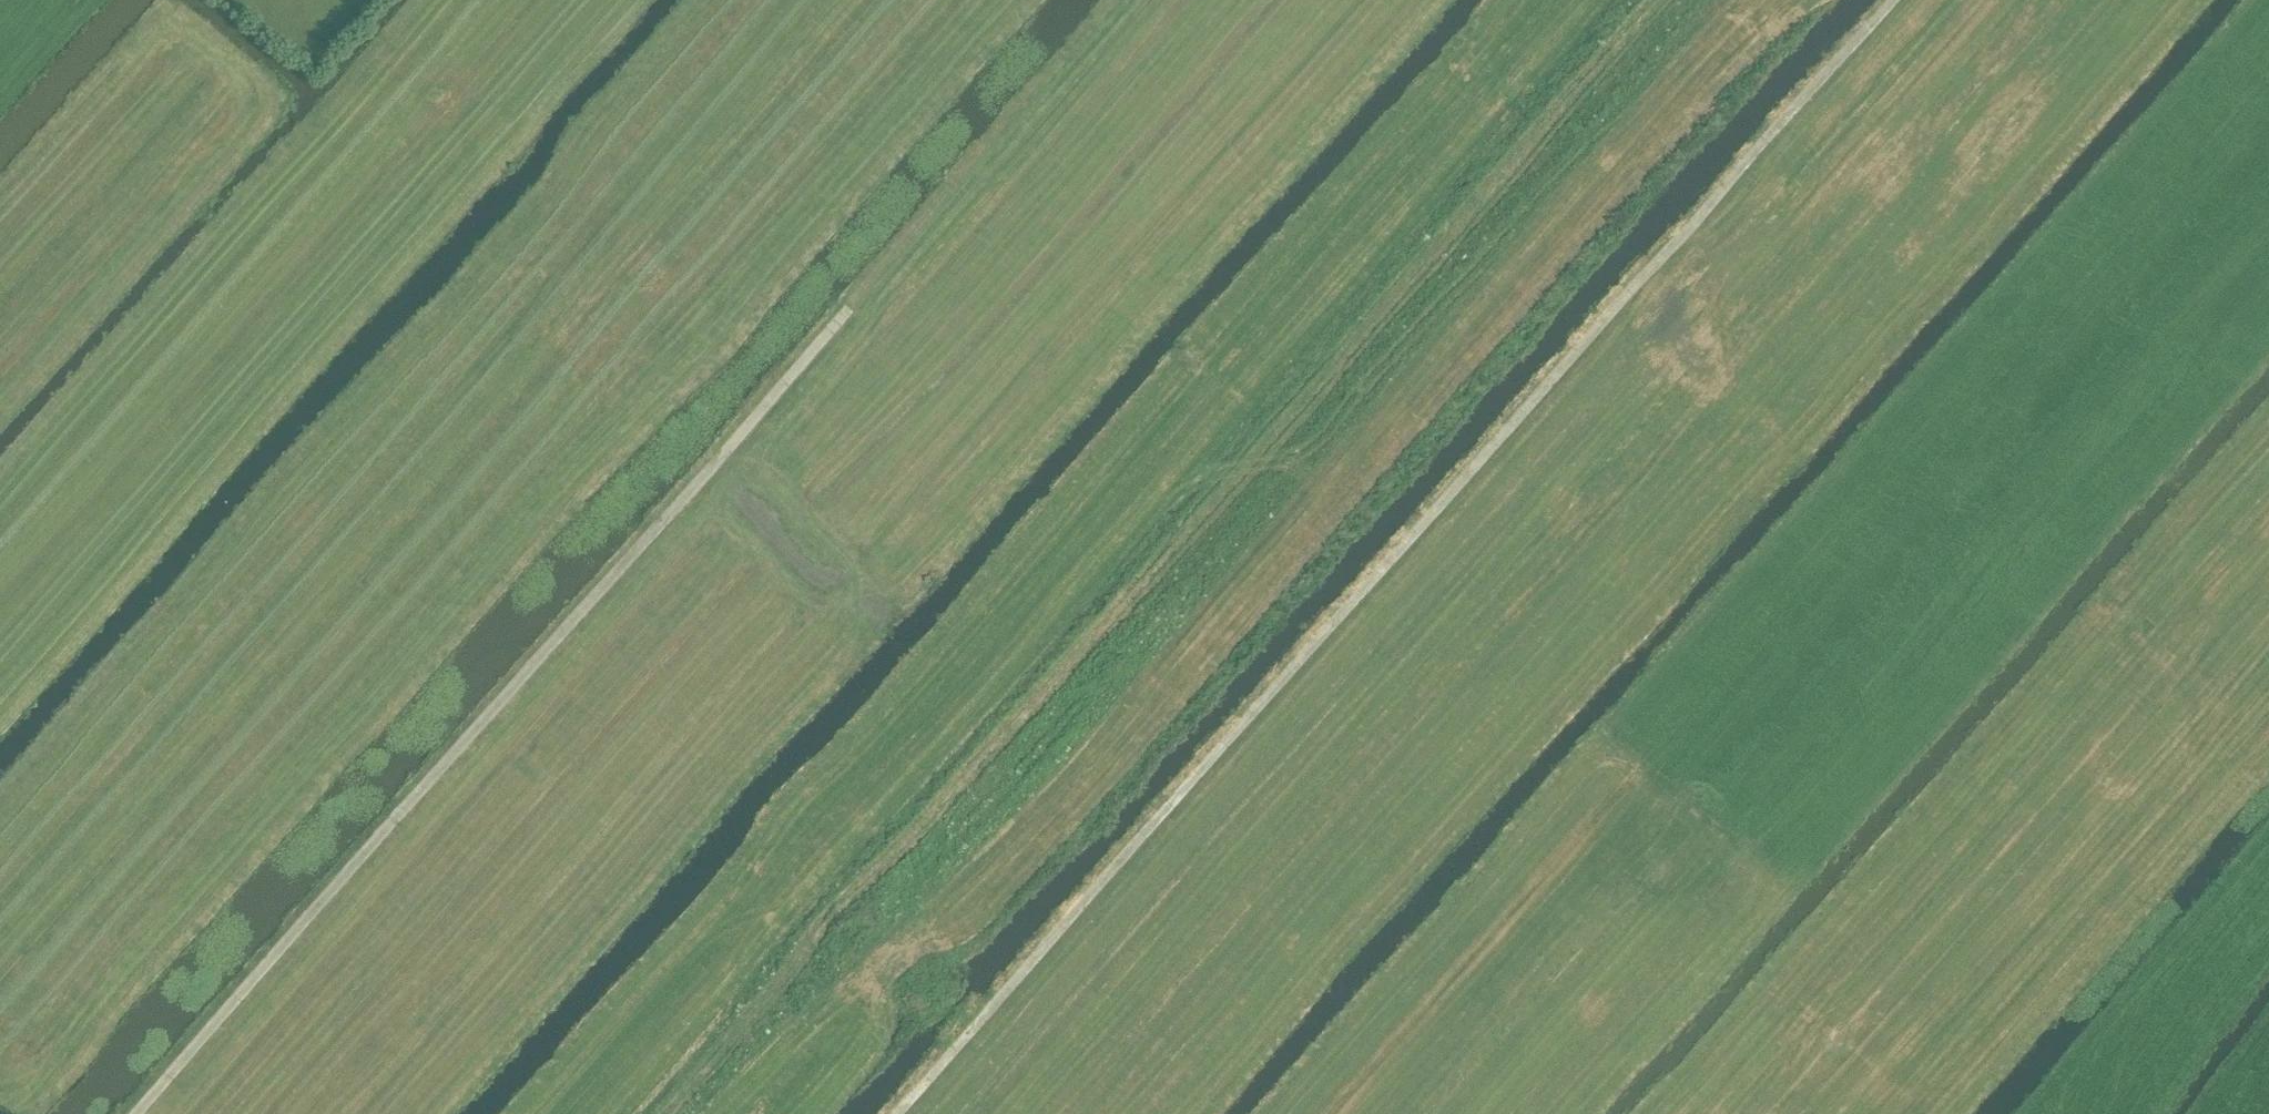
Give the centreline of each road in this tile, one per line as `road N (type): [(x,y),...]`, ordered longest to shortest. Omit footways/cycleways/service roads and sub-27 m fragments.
road 1 (track): [(901,1113),(1888,0)]
road 2 (track): [(134,1113),(848,313)]

